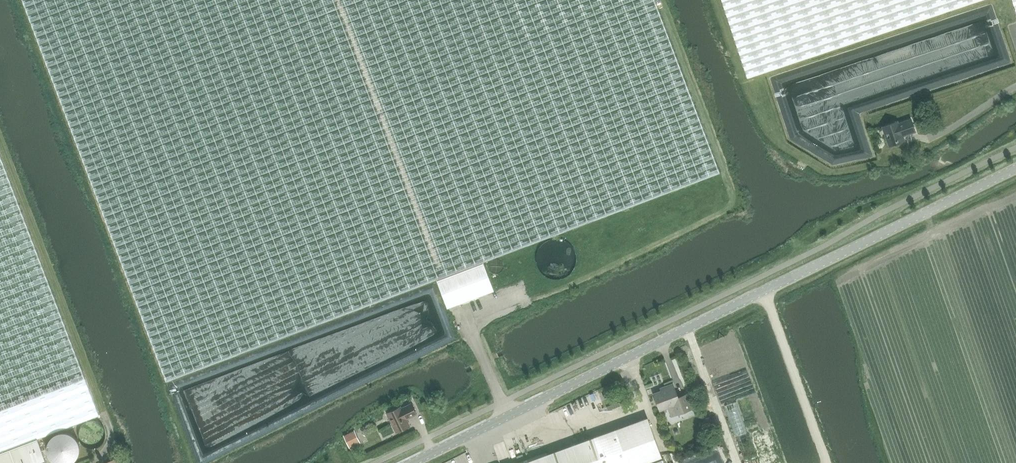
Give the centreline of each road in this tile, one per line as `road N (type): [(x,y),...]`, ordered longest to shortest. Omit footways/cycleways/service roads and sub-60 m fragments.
road 1 (unclassified): [(410,462),(1015,168)]

